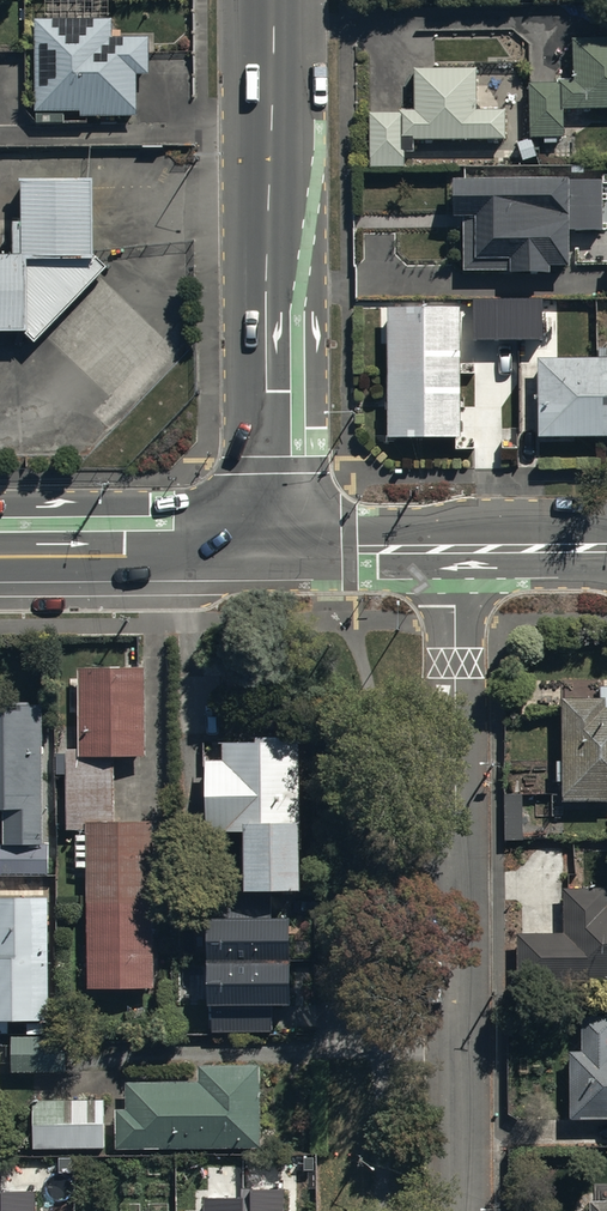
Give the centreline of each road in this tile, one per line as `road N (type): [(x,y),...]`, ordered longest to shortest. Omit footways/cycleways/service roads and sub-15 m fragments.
road 1 (residential): [(455,549),(465,1210)]
road 2 (tertiary): [(276,550),(272,0)]
road 3 (tertiary): [(276,550),(0,555)]
road 4 (tertiary): [(455,549),(276,550)]

